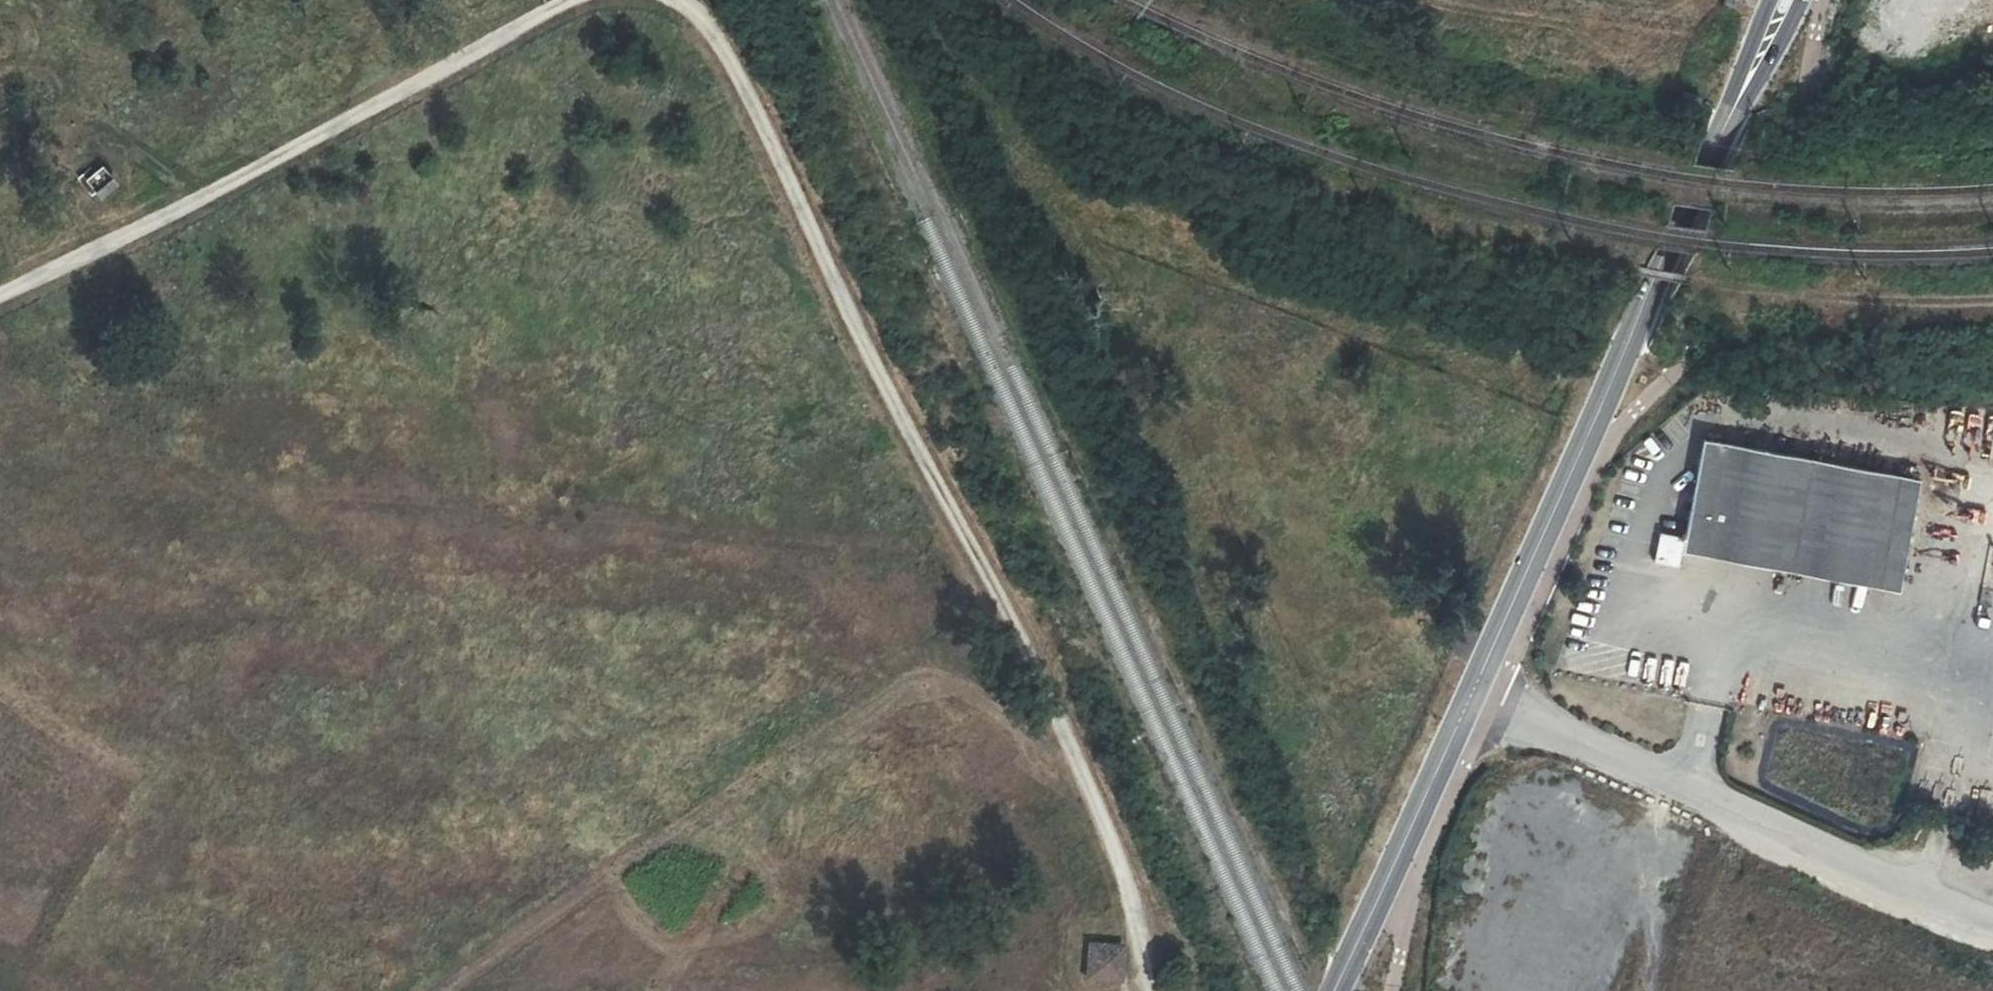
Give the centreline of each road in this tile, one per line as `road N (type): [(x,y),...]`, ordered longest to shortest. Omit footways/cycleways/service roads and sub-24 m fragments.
road 1 (track): [(685,0),(726,47),(1060,712),(1132,892),(1158,990)]
road 2 (secondary): [(1337,990),(1786,0)]
road 3 (track): [(0,292),(570,0)]
road 4 (track): [(1992,302),(1839,306)]

